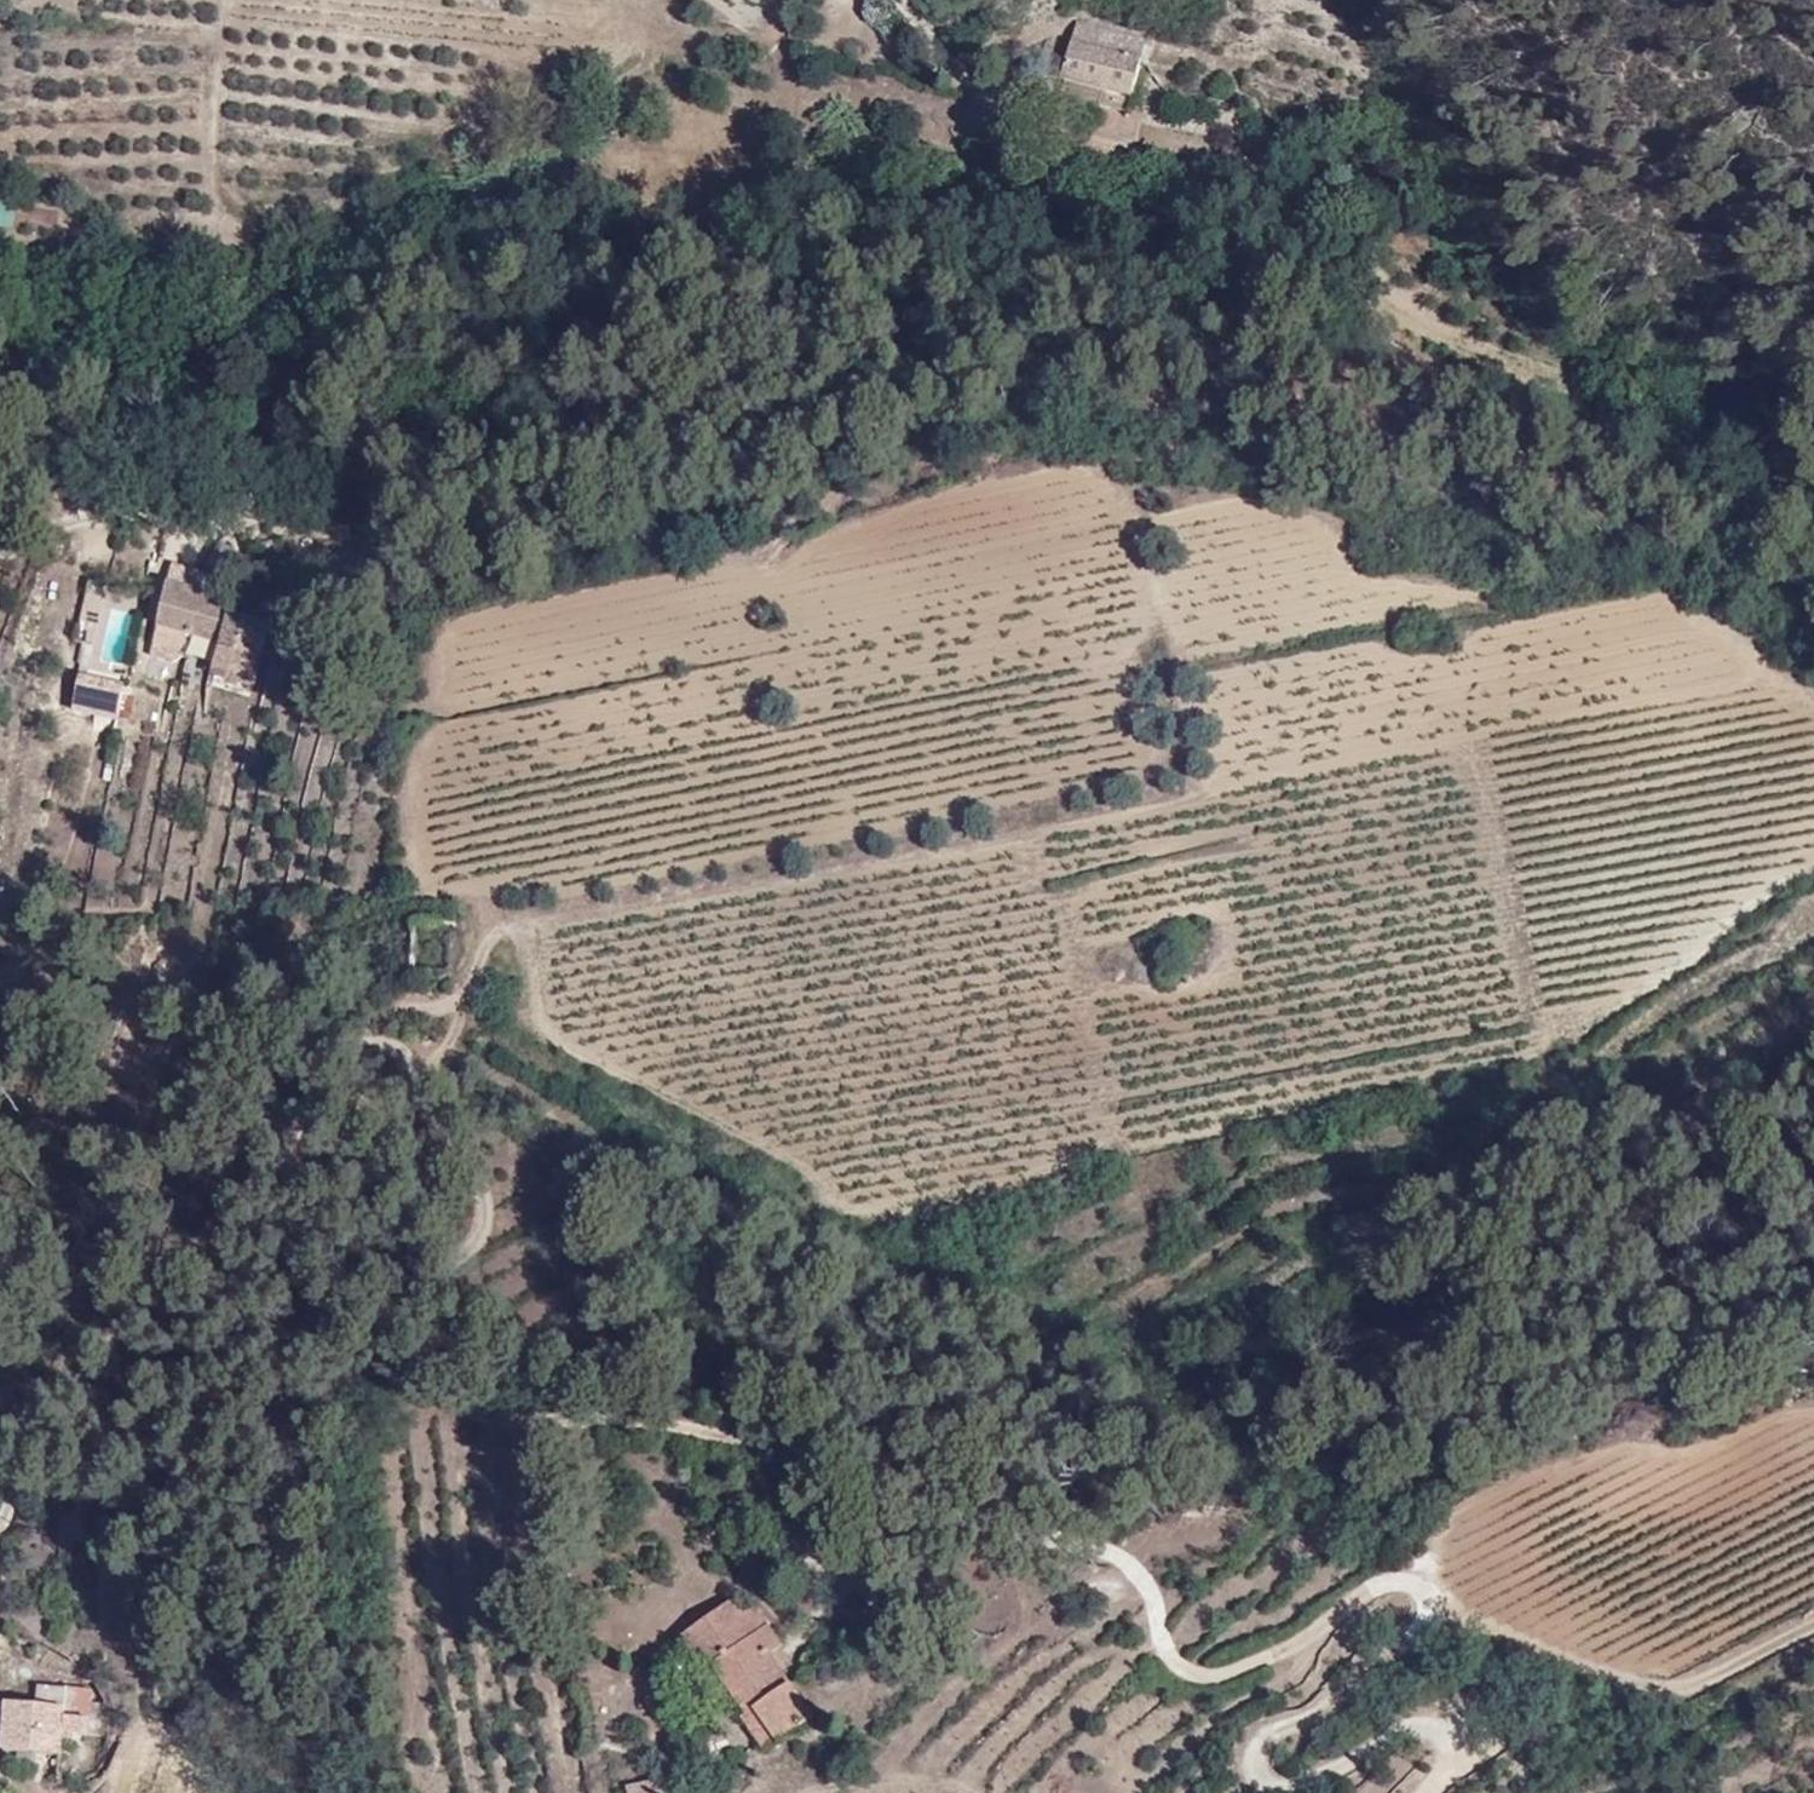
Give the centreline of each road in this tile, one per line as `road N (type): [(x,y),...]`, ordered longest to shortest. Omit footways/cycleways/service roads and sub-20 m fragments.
road 1 (unclassified): [(0,1533),(69,1383),(288,1140),(343,1055),(391,1043),(420,1069),(483,1196),(488,1226),(409,1311),(398,1354),(447,1396),(668,1424),(887,1488),(1005,1502),(1150,1584),(1162,1639),(1190,1669),(1219,1675),(1274,1655),(1381,1585),(1406,1580),(1443,1603),(1319,1713),(1259,1748),(1253,1768),(1270,1784),(1300,1787),(1418,1721),(1452,1737),(1445,1773),(1424,1792)]
road 2 (unclassified): [(0,564),(81,519),(180,517)]
road 3 (residential): [(912,0),(973,52),(1025,47)]

